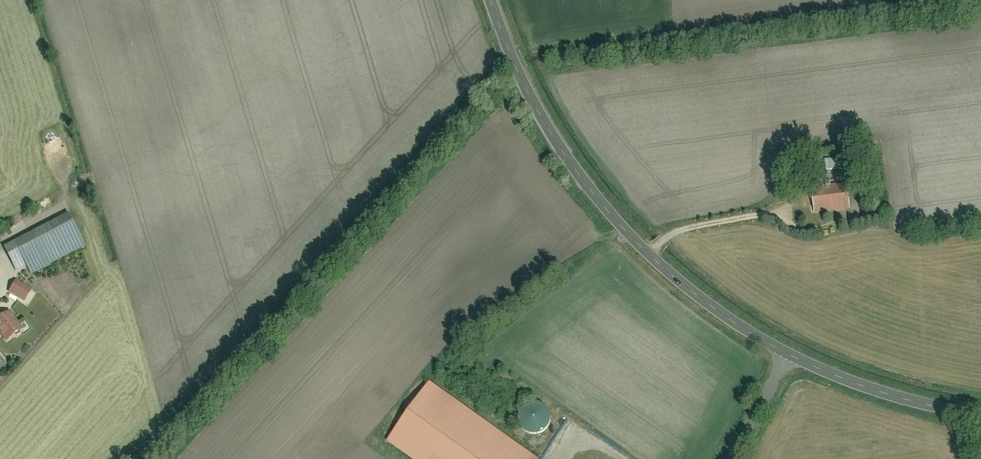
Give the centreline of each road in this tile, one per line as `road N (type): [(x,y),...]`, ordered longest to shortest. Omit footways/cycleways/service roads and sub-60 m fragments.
road 1 (tertiary): [(492,0),(526,92),(560,150),(593,197),(686,287),(822,372),(980,417)]
road 2 (track): [(646,253),(676,231),(789,211),(804,180)]

